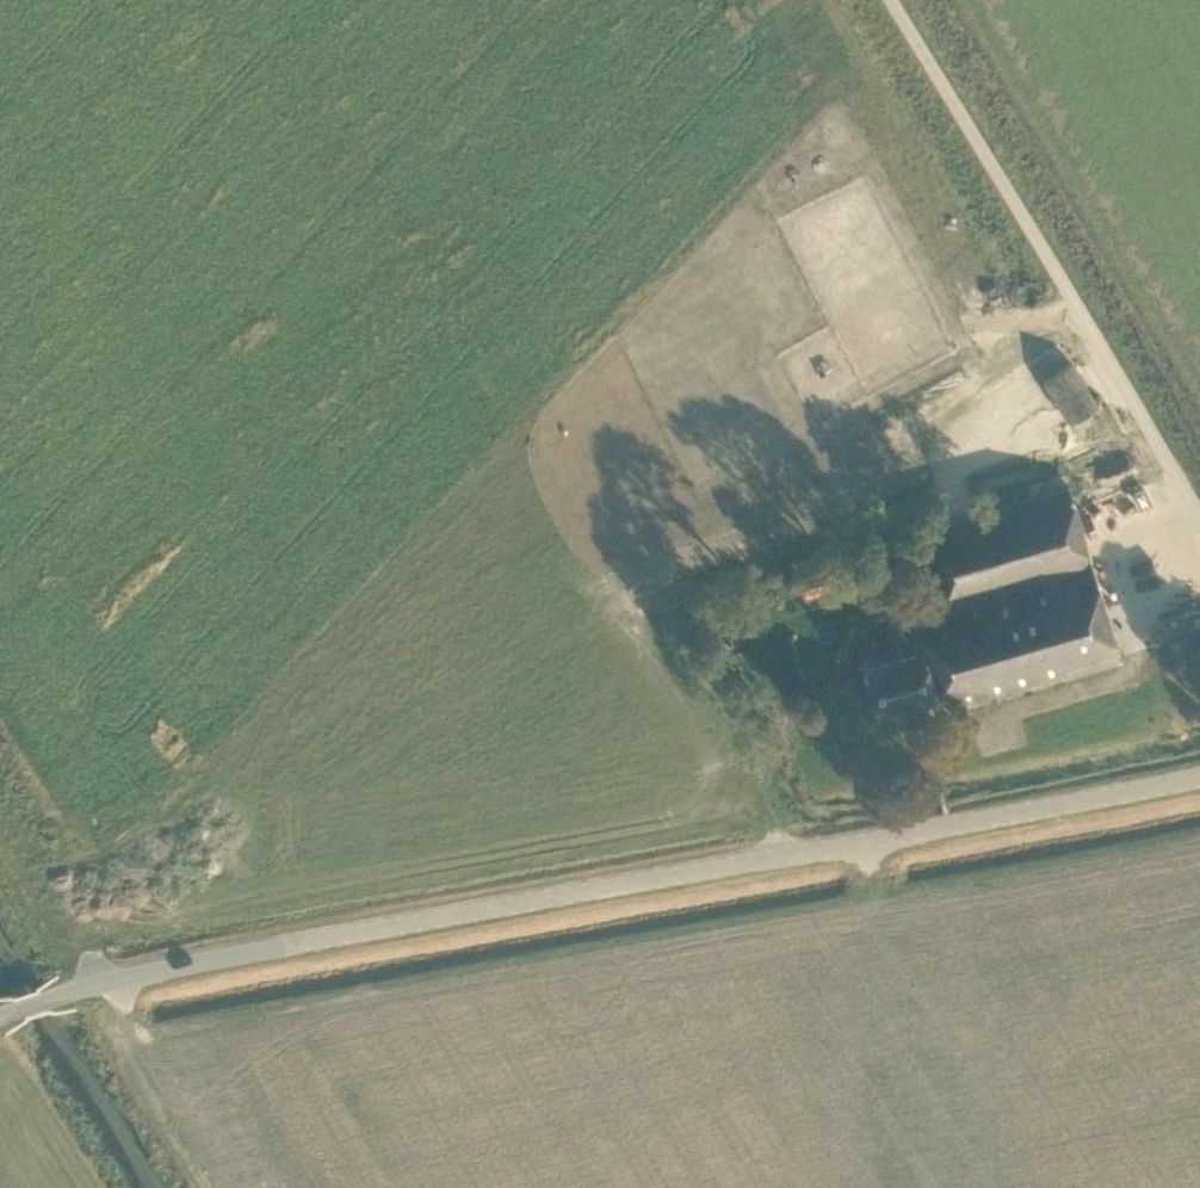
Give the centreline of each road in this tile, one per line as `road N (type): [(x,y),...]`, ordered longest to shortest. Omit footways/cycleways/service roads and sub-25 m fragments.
road 1 (unclassified): [(0,1025),(66,994),(275,949),(1199,779)]
road 2 (unclassified): [(1199,518),(887,0)]

